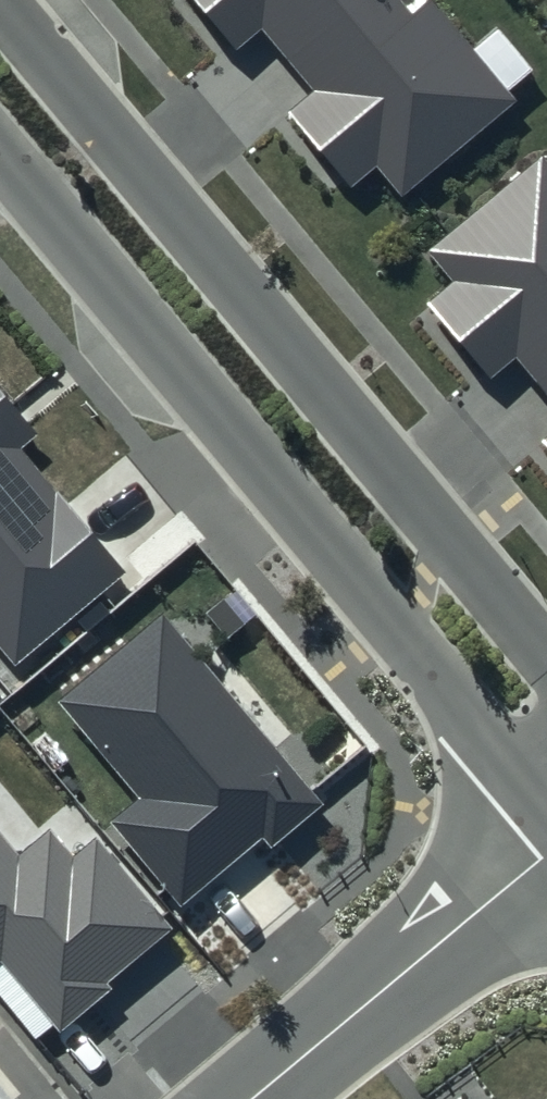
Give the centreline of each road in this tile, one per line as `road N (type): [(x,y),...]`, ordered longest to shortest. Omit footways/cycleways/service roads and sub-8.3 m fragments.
road 1 (residential): [(546,813),(0,156)]
road 2 (residential): [(0,12),(546,665)]
road 3 (residential): [(250,1098),(546,852)]

